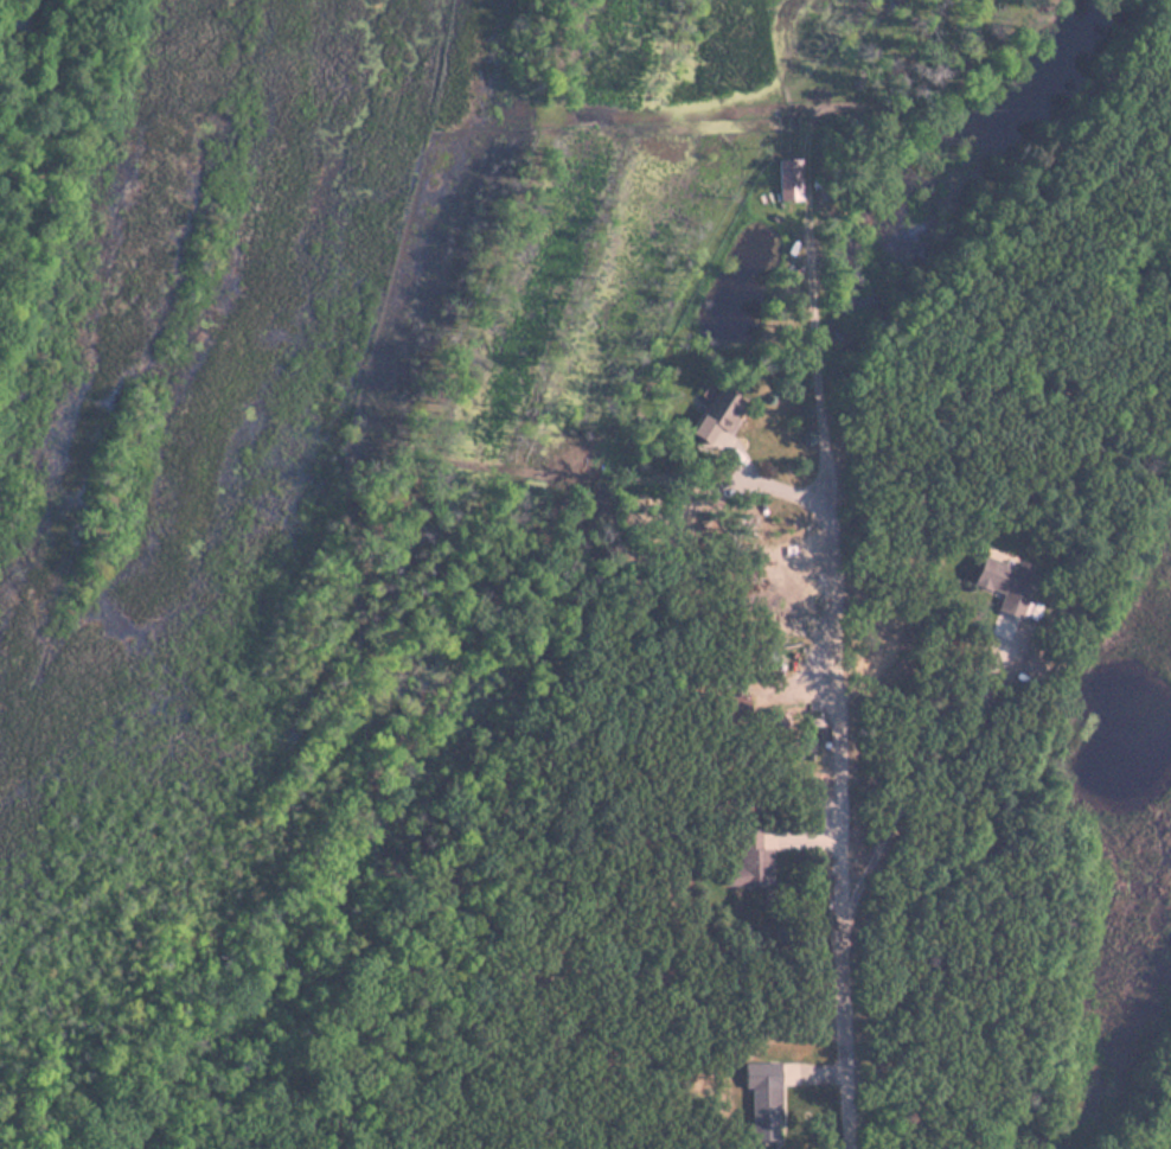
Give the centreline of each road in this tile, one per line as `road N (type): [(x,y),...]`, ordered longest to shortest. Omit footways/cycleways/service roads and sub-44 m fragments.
road 1 (residential): [(854,1148),(821,326)]
road 2 (residential): [(0,118),(281,98)]

